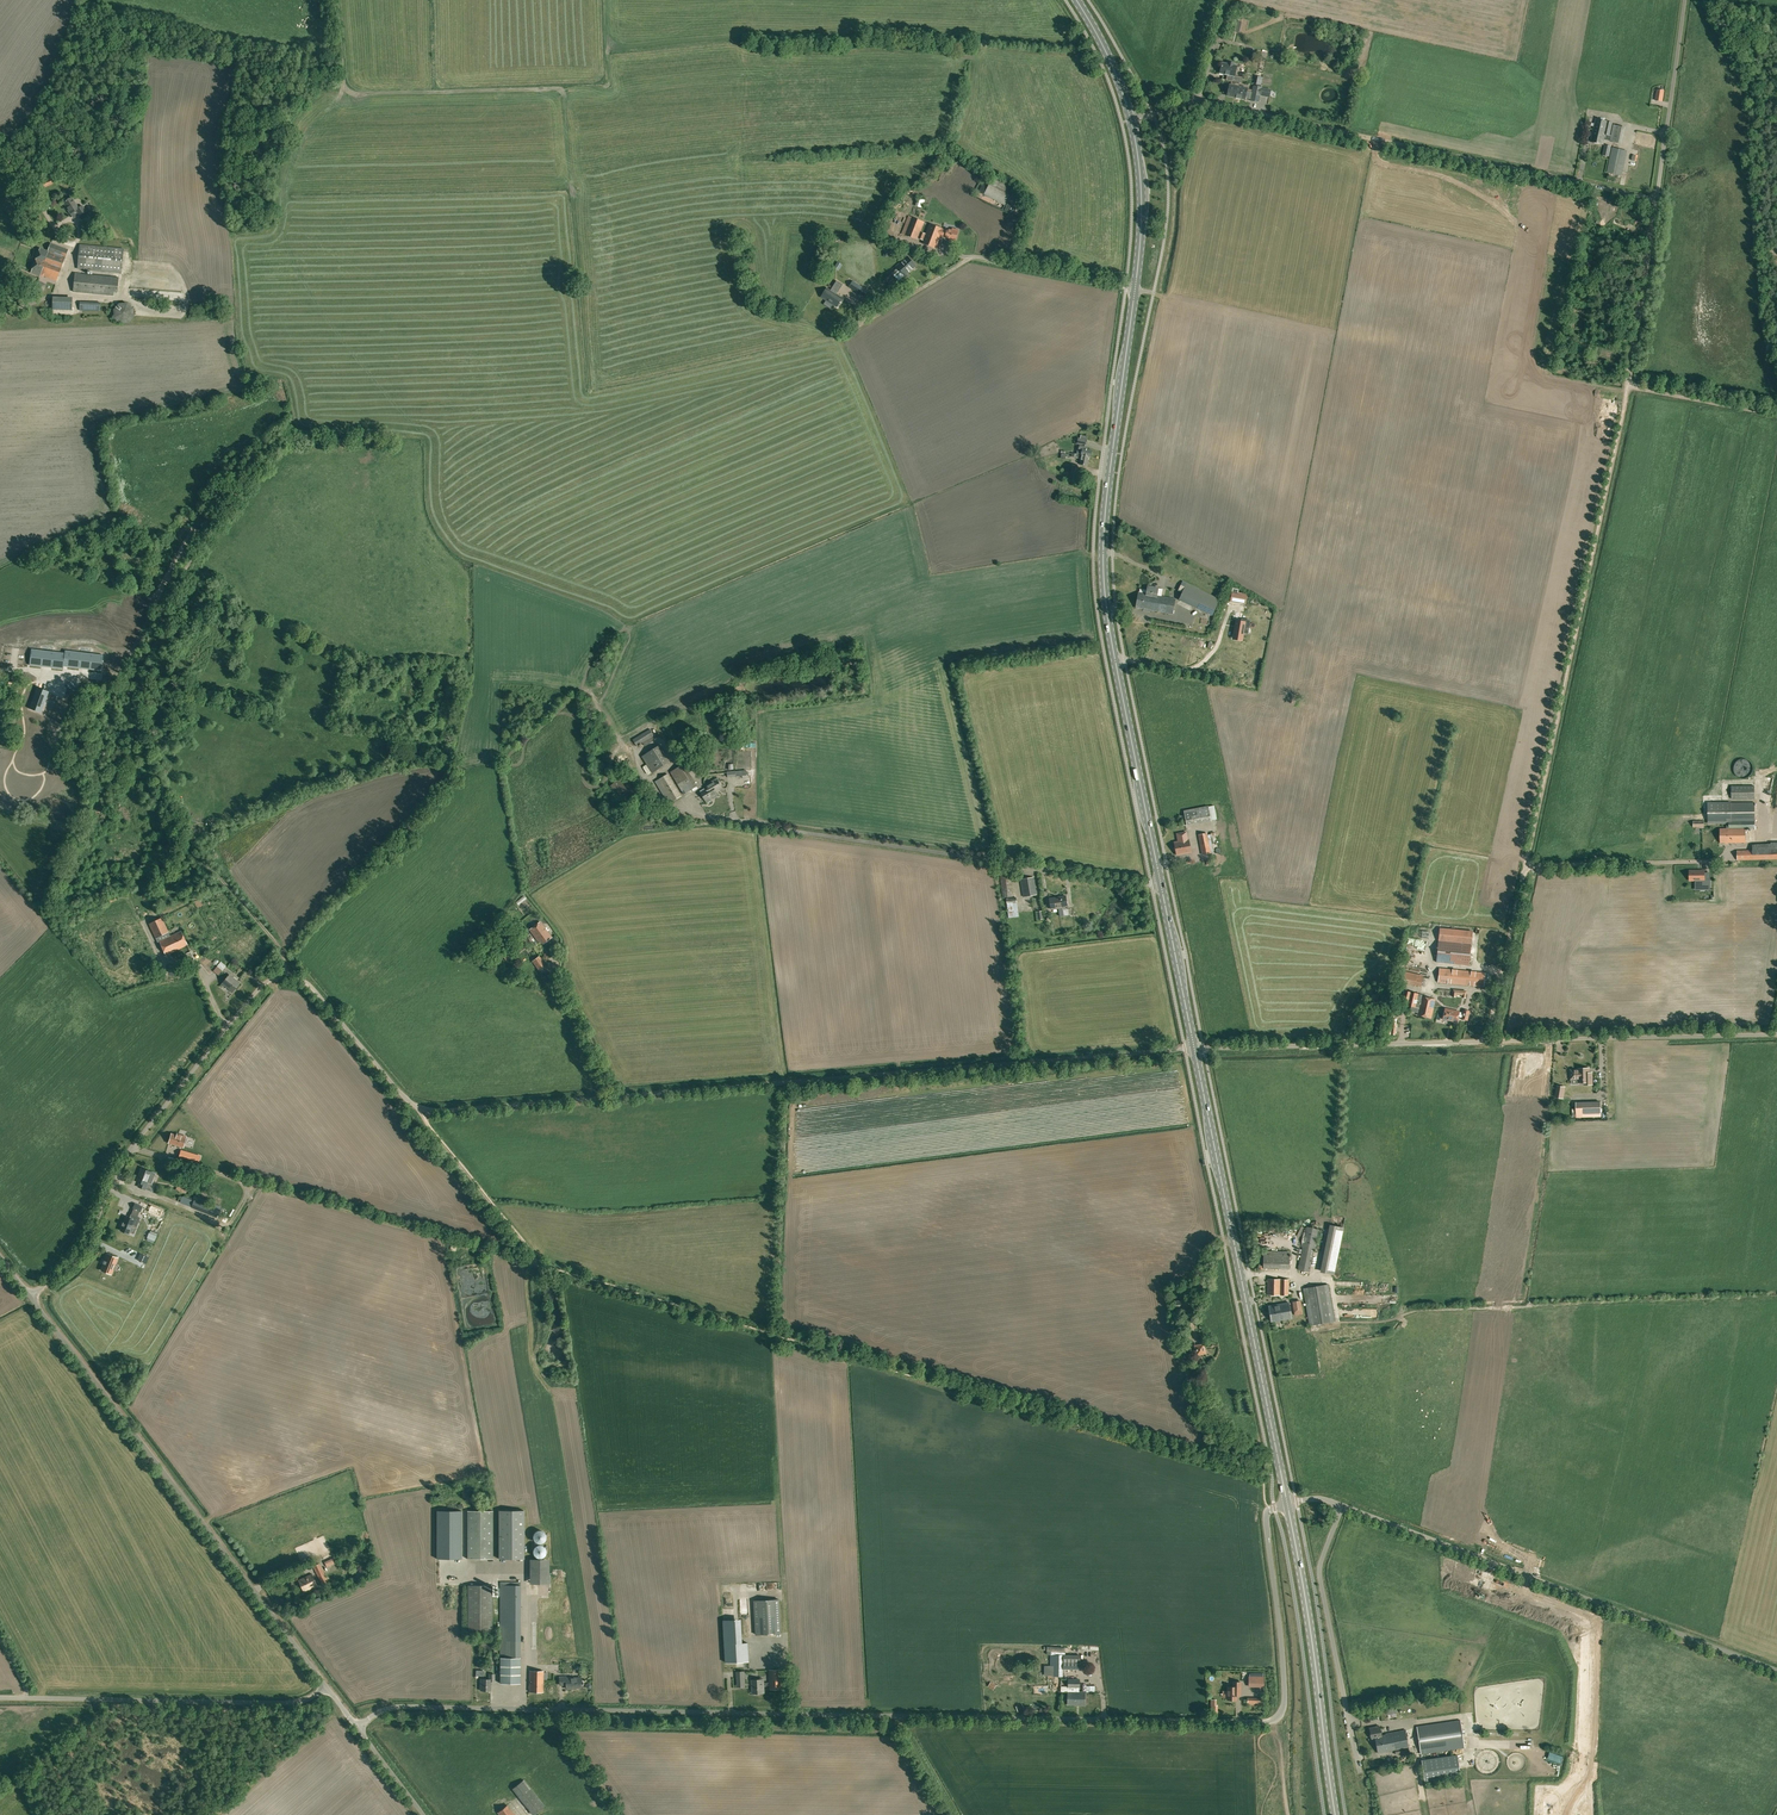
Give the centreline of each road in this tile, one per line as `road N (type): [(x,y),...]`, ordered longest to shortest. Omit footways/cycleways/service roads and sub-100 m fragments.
road 1 (unclassified): [(30,1295),(75,1262),(131,1149),(235,1019),(278,977),(310,986),(400,1094),(426,1111),(1195,1049)]
road 2 (unclassified): [(1288,1504),(1264,1517),(1284,1701),(1271,1720),(401,1706),(358,1726)]
road 3 (unclassified): [(1196,101),(1656,200),(1685,0)]
road 4 (secondary): [(1161,882),(1102,574),(1103,505),(1136,290)]
road 5 (unclassified): [(1776,1671),(1342,1505),(1288,1504)]
road 6 (unclassified): [(327,1687),(30,1295)]
road 7 (track): [(1526,867),(1629,387)]
road 8 (secondary): [(1288,1504),(1195,1049)]
road 9 (unclassified): [(1161,882),(739,823)]
road 10 (track): [(226,884),(181,836),(130,690),(134,661),(192,555)]
road 11 (unclassified): [(327,1687),(288,1703),(0,1697)]
road 12 (secondary): [(1336,1814),(1288,1504)]
road 13 (track): [(243,1184),(544,1267)]
road 14 (unclassified): [(1195,1049),(1487,1041)]
road 15 (unclassified): [(1487,1041),(1776,1034)]
road 16 (unclassified): [(1136,290),(956,250),(926,264)]
road 17 (track): [(1629,387),(1656,200)]
road 18 (unclassified): [(1487,1041),(1526,867)]
road 19 (secondary): [(1195,1049),(1161,882)]
road 20 (secondary): [(1136,290),(1142,208),(1132,121)]
road 21 (track): [(1776,416),(1629,387)]
road 22 (secondary): [(1132,121),(1108,52),(1077,0)]

